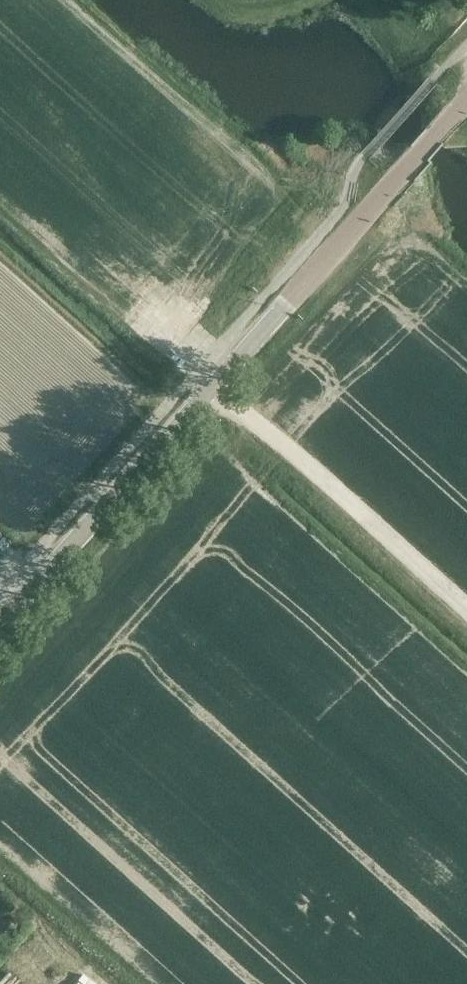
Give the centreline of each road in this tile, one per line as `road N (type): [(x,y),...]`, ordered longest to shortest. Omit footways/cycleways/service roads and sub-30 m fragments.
road 1 (tertiary): [(206,392),(466,100)]
road 2 (unclassified): [(466,626),(206,392)]
road 3 (tertiary): [(0,622),(206,392)]

